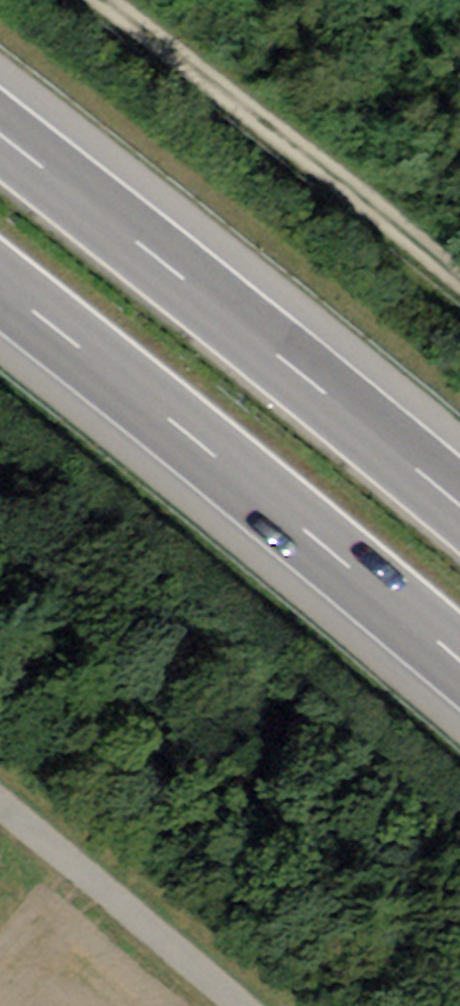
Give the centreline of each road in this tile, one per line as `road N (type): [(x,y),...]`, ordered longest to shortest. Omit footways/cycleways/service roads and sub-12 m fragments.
road 1 (motorway): [(0,283),(459,660)]
road 2 (motorway): [(459,506),(0,134)]
road 3 (track): [(81,0),(459,306)]
road 4 (unclassified): [(242,1005),(0,802)]

